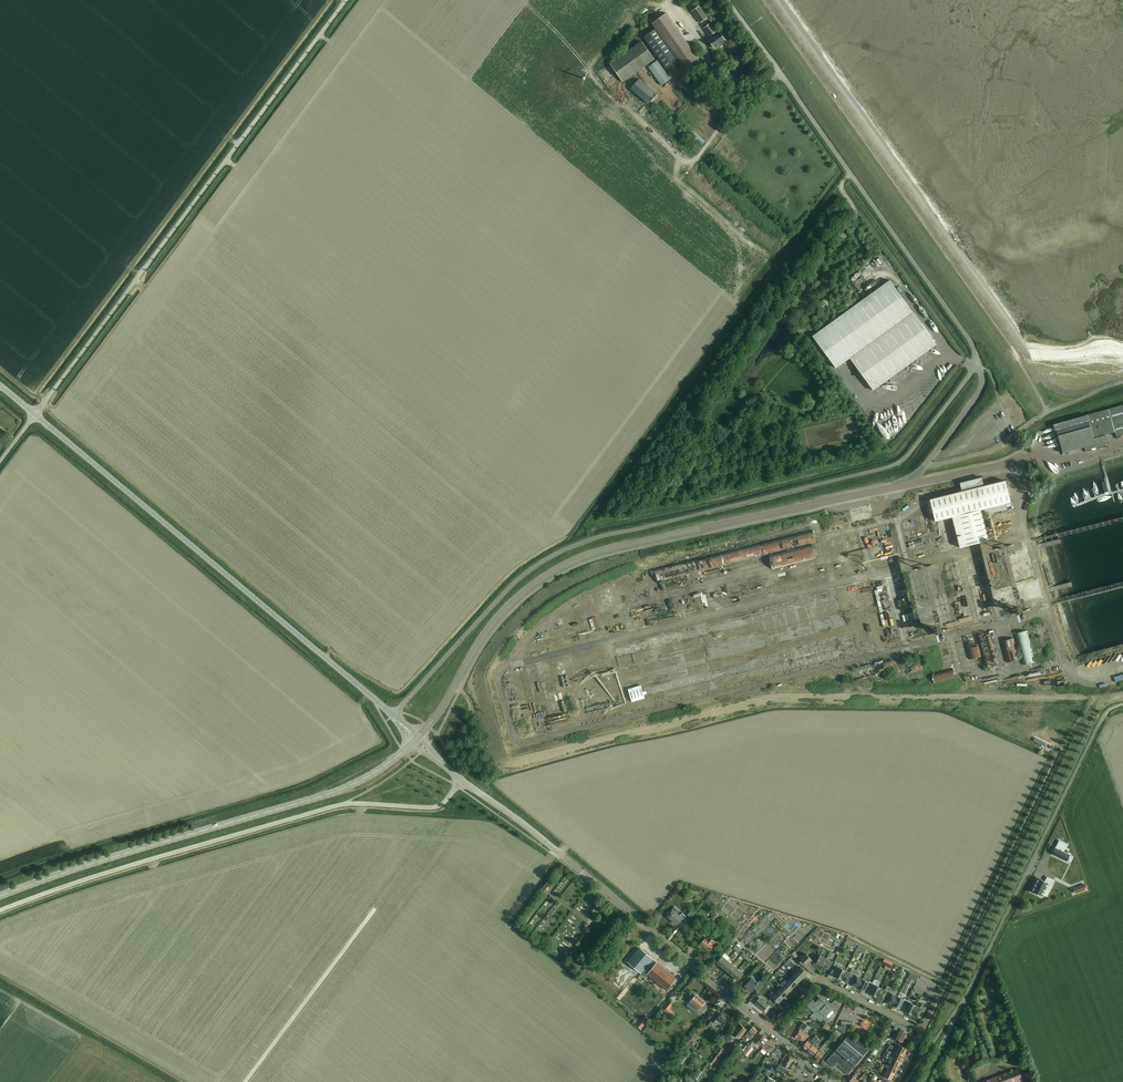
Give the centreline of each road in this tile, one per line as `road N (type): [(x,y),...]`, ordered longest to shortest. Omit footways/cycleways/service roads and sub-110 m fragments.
road 1 (unclassified): [(394,715),(513,584),(560,552),(894,461),(975,364)]
road 2 (unclassified): [(416,739),(490,627),(555,568),(604,550),(908,486)]
road 3 (unclassified): [(35,414),(346,0)]
road 4 (unclassified): [(0,911),(343,804),(432,808),(460,780)]
road 5 (tertiary): [(394,715),(35,414)]
road 6 (tertiary): [(0,896),(334,792),(416,739)]
road 7 (unclassified): [(975,364),(968,339),(725,0)]
road 8 (unclassified): [(956,1009),(1101,721),(1122,704)]
road 9 (unclassified): [(922,1031),(1056,758)]
road 10 (residential): [(769,1029),(588,878)]
road 11 (unclassified): [(244,1081),(372,913)]
road 12 (residential): [(769,1029),(819,980),(922,1031)]
road 13 (unclassified): [(588,878),(460,780)]
road 14 (unclassified): [(908,486),(924,468),(985,452),(1038,418)]

